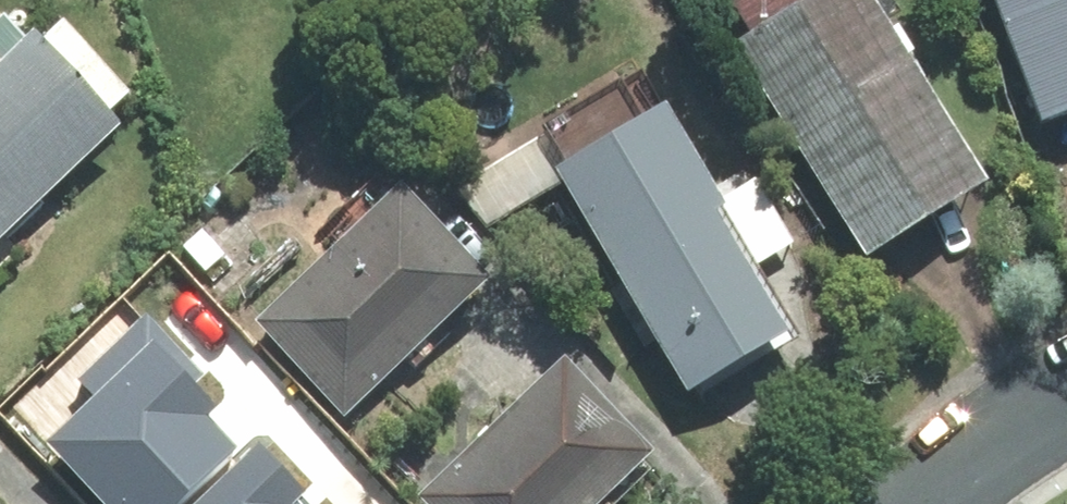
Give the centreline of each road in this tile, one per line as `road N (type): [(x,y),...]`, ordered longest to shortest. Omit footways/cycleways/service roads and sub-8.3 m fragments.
road 1 (residential): [(1066,397),(924,503)]

